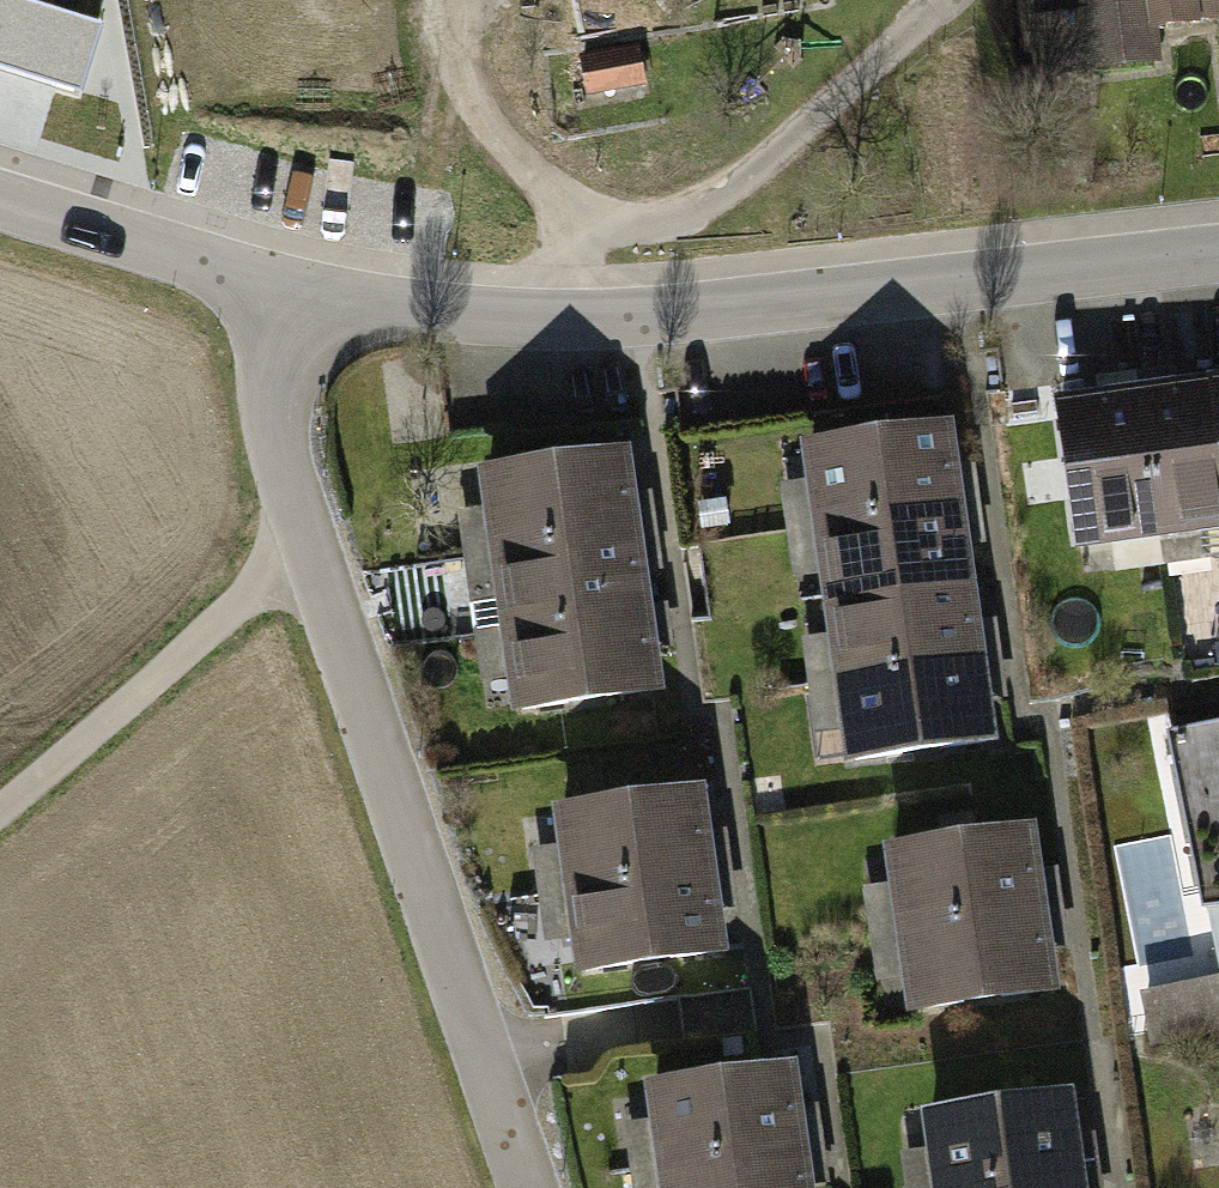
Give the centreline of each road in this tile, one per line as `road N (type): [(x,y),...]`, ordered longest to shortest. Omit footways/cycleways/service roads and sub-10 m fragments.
road 1 (residential): [(544,1187),(273,405),(289,279)]
road 2 (residential): [(1218,253),(632,317),(412,307),(289,279)]
road 3 (track): [(538,317),(591,220),(676,221),(726,194),(953,0)]
road 4 (track): [(0,818),(321,553)]
road 5 (residential): [(289,279),(0,194)]

